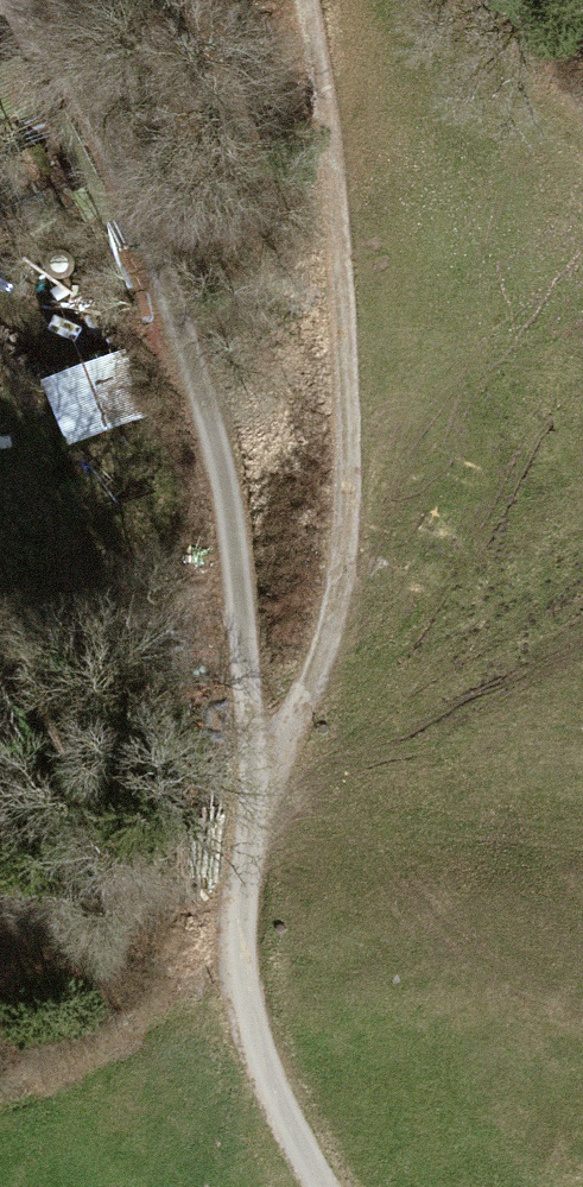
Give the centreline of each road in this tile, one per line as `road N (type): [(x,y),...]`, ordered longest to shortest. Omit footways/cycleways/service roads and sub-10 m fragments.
road 1 (track): [(306,0),(341,291),(343,556),(296,716),(246,814)]
road 2 (track): [(246,814),(230,512),(195,364),(136,201)]
road 3 (track): [(318,1186),(267,1092),(230,987),(246,814)]

